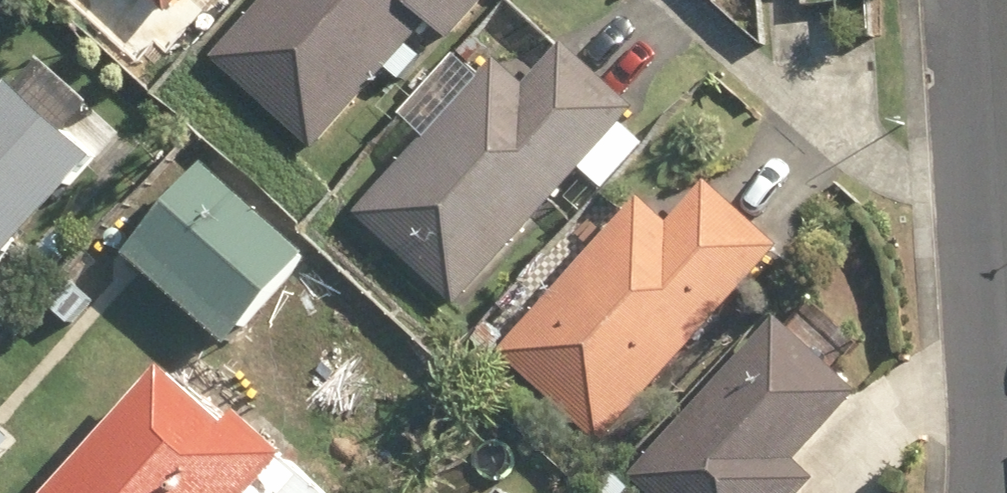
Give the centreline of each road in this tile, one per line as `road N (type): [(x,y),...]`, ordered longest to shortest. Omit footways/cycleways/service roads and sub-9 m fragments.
road 1 (residential): [(1000,492),(1005,457),(975,0)]

